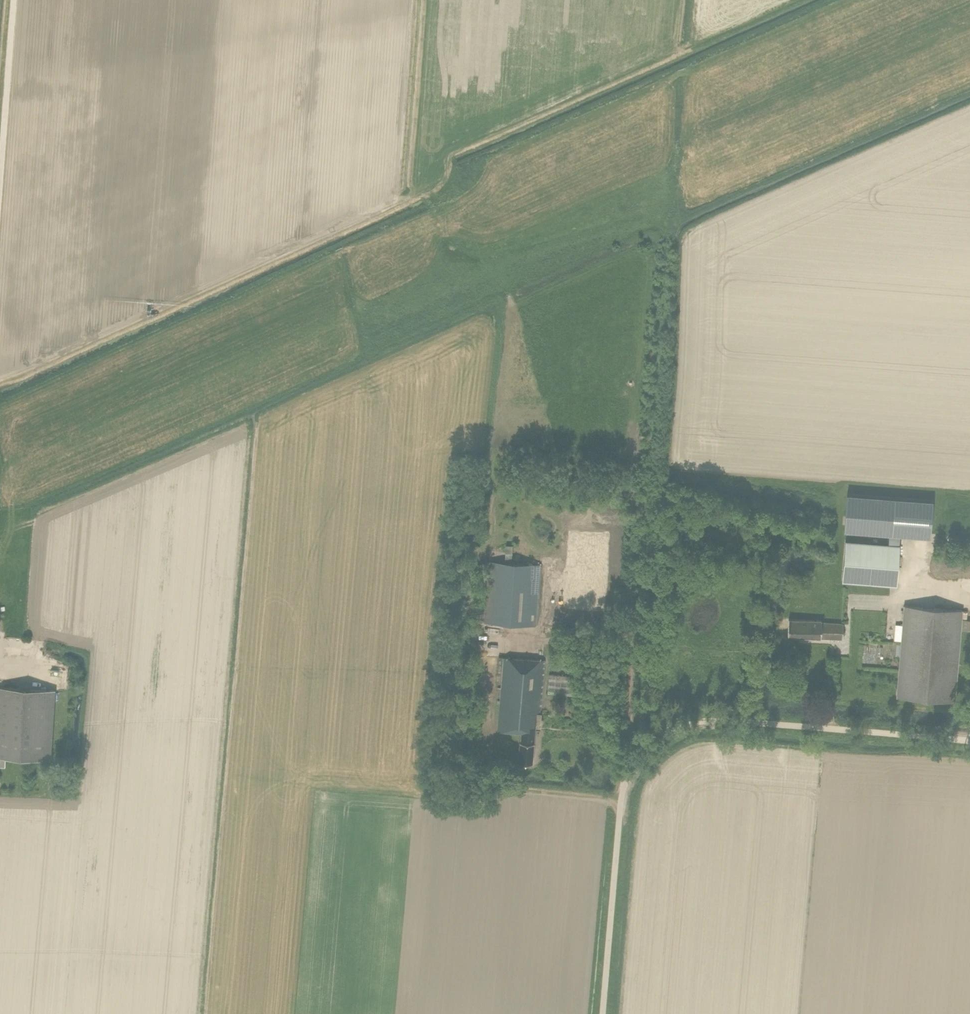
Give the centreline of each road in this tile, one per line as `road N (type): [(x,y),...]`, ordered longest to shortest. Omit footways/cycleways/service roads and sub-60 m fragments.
road 1 (unclassified): [(602,1013),(622,790),(655,743),(713,721)]

